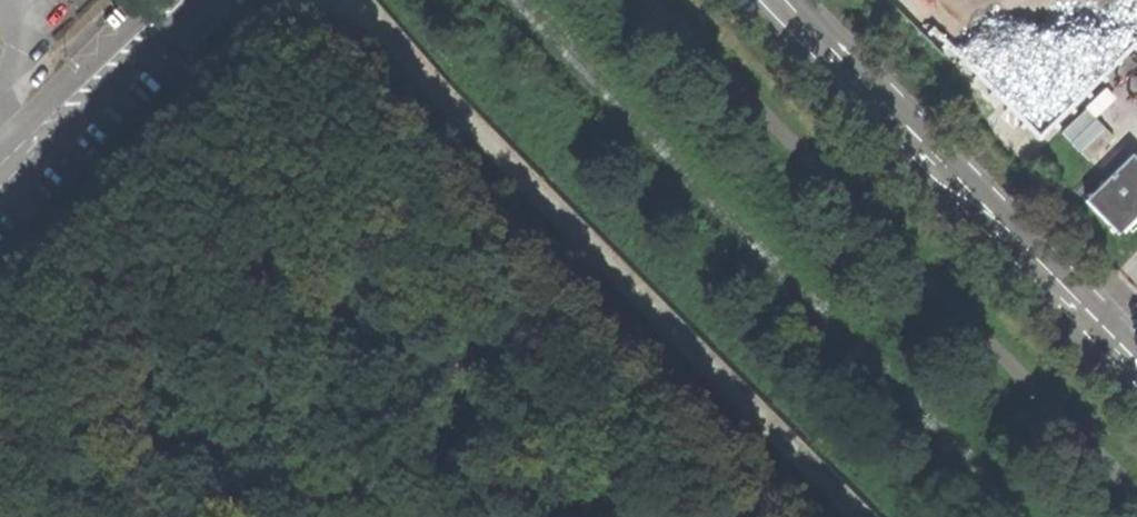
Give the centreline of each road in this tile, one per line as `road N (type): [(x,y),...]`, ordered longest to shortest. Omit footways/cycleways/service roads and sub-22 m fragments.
road 1 (track): [(367,0),(863,516)]
road 2 (secondary): [(790,0),(1136,359)]
road 3 (residential): [(185,0),(0,188)]

